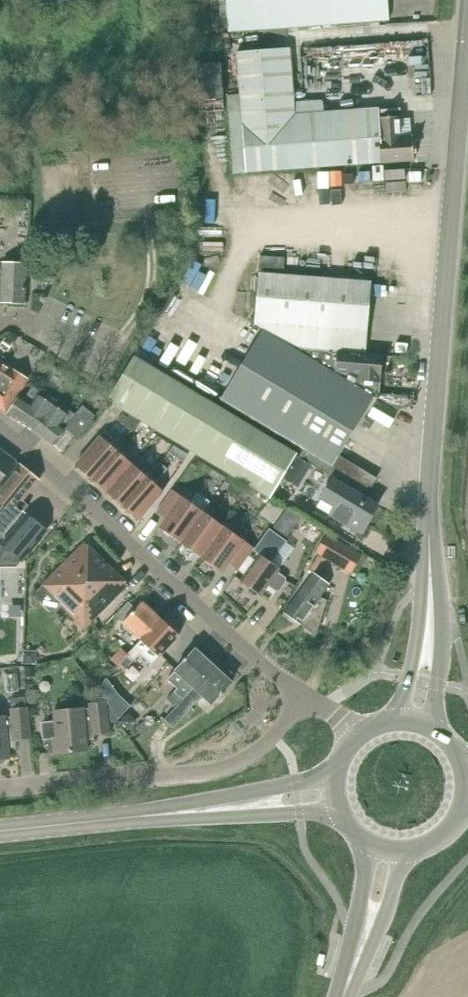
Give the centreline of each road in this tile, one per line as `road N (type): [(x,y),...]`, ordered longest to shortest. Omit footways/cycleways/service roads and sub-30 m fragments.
road 1 (tertiary): [(417,719),(467,29)]
road 2 (unclassified): [(361,730),(277,675),(0,425)]
road 3 (tertiary): [(0,830),(333,794)]
road 4 (residential): [(165,774),(0,791)]
road 5 (tertiary): [(342,996),(386,853)]

